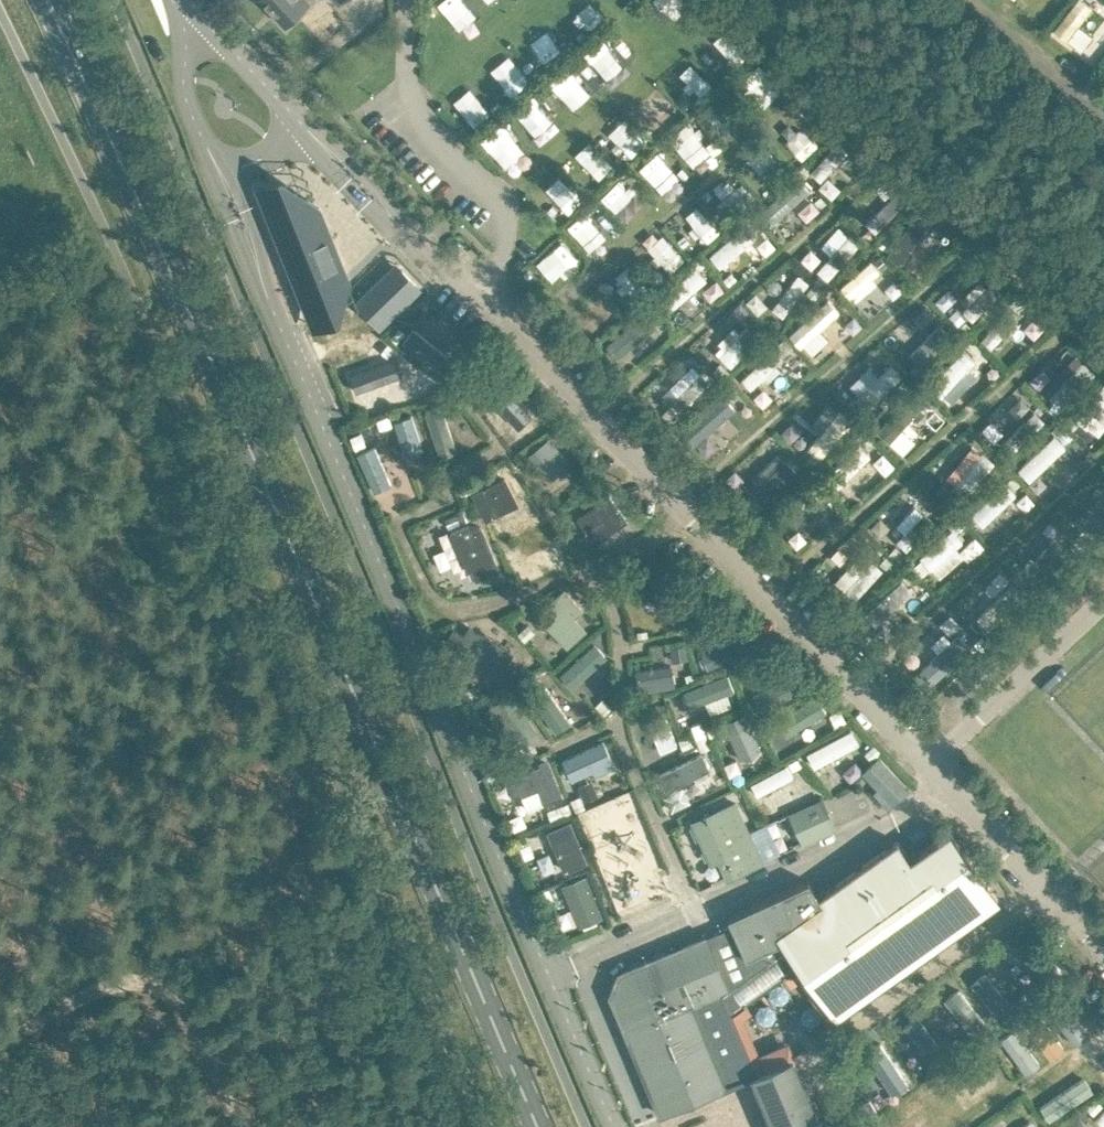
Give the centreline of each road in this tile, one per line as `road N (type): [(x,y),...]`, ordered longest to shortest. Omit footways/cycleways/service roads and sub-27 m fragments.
road 1 (secondary): [(538,1126),(247,442),(46,0)]
road 2 (unclassified): [(300,121),(186,0)]

